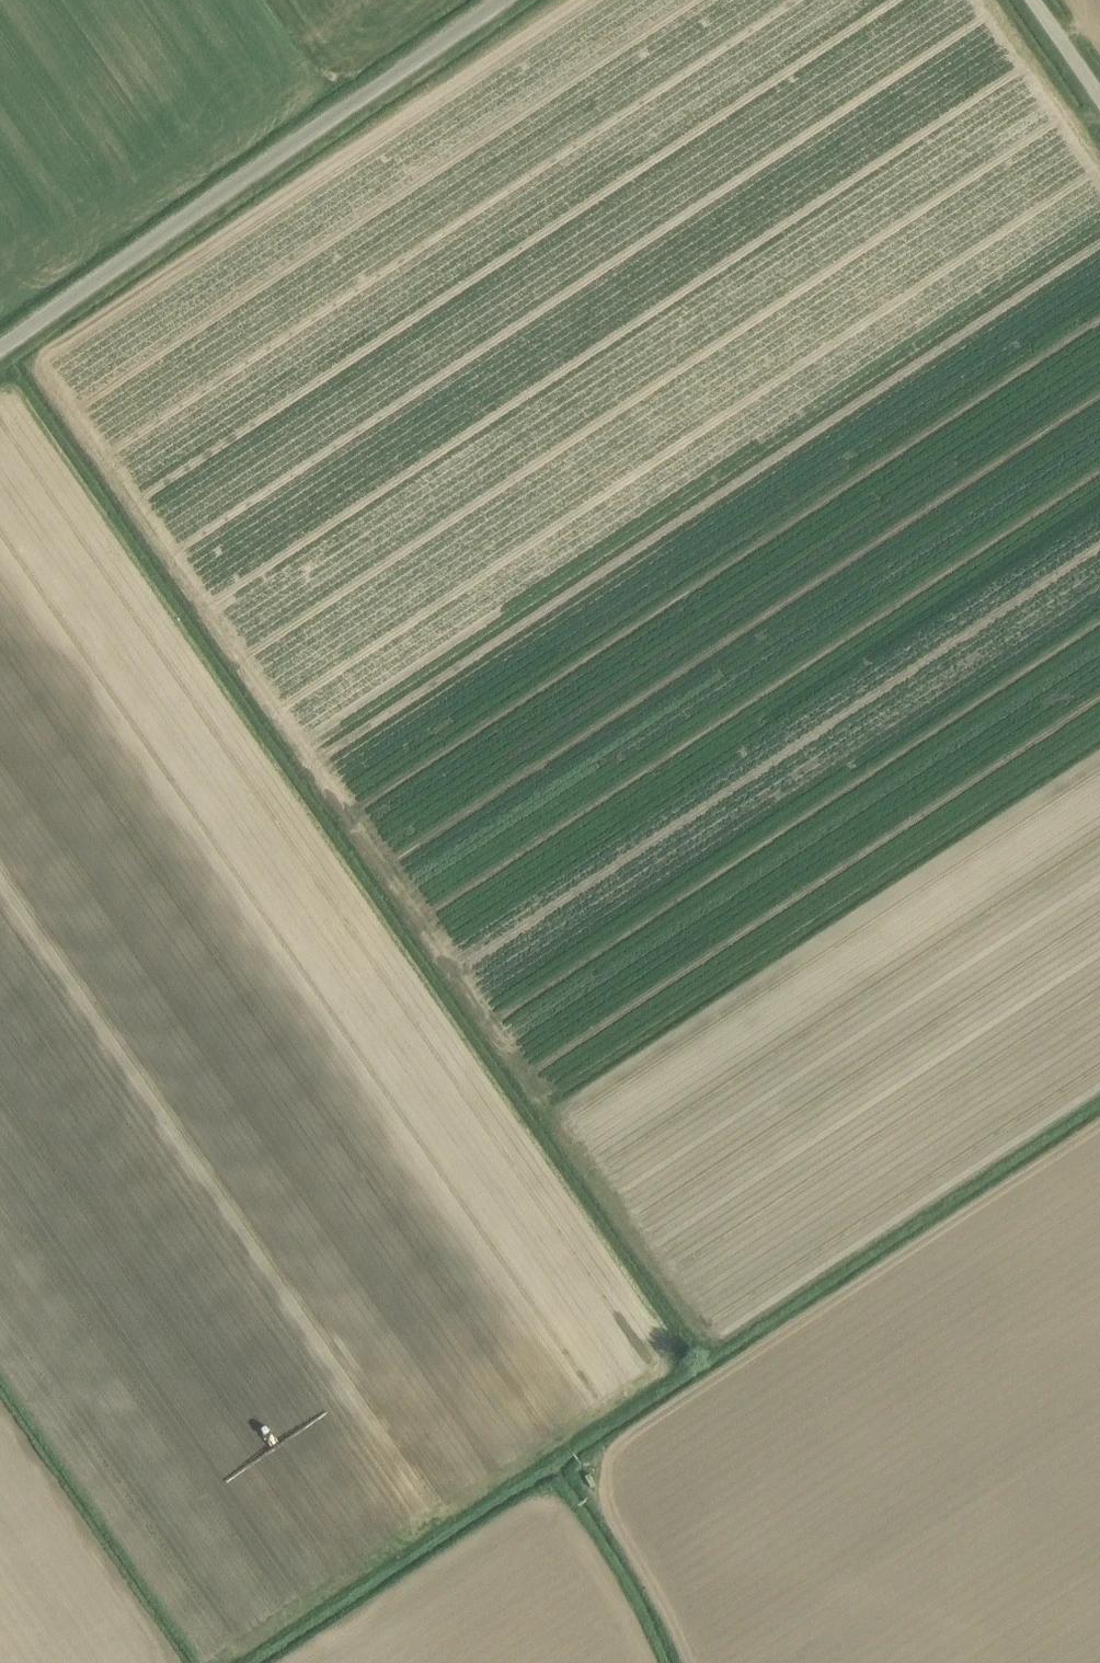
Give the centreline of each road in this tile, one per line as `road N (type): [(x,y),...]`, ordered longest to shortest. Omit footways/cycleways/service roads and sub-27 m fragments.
road 1 (unclassified): [(0,353),(512,0)]

